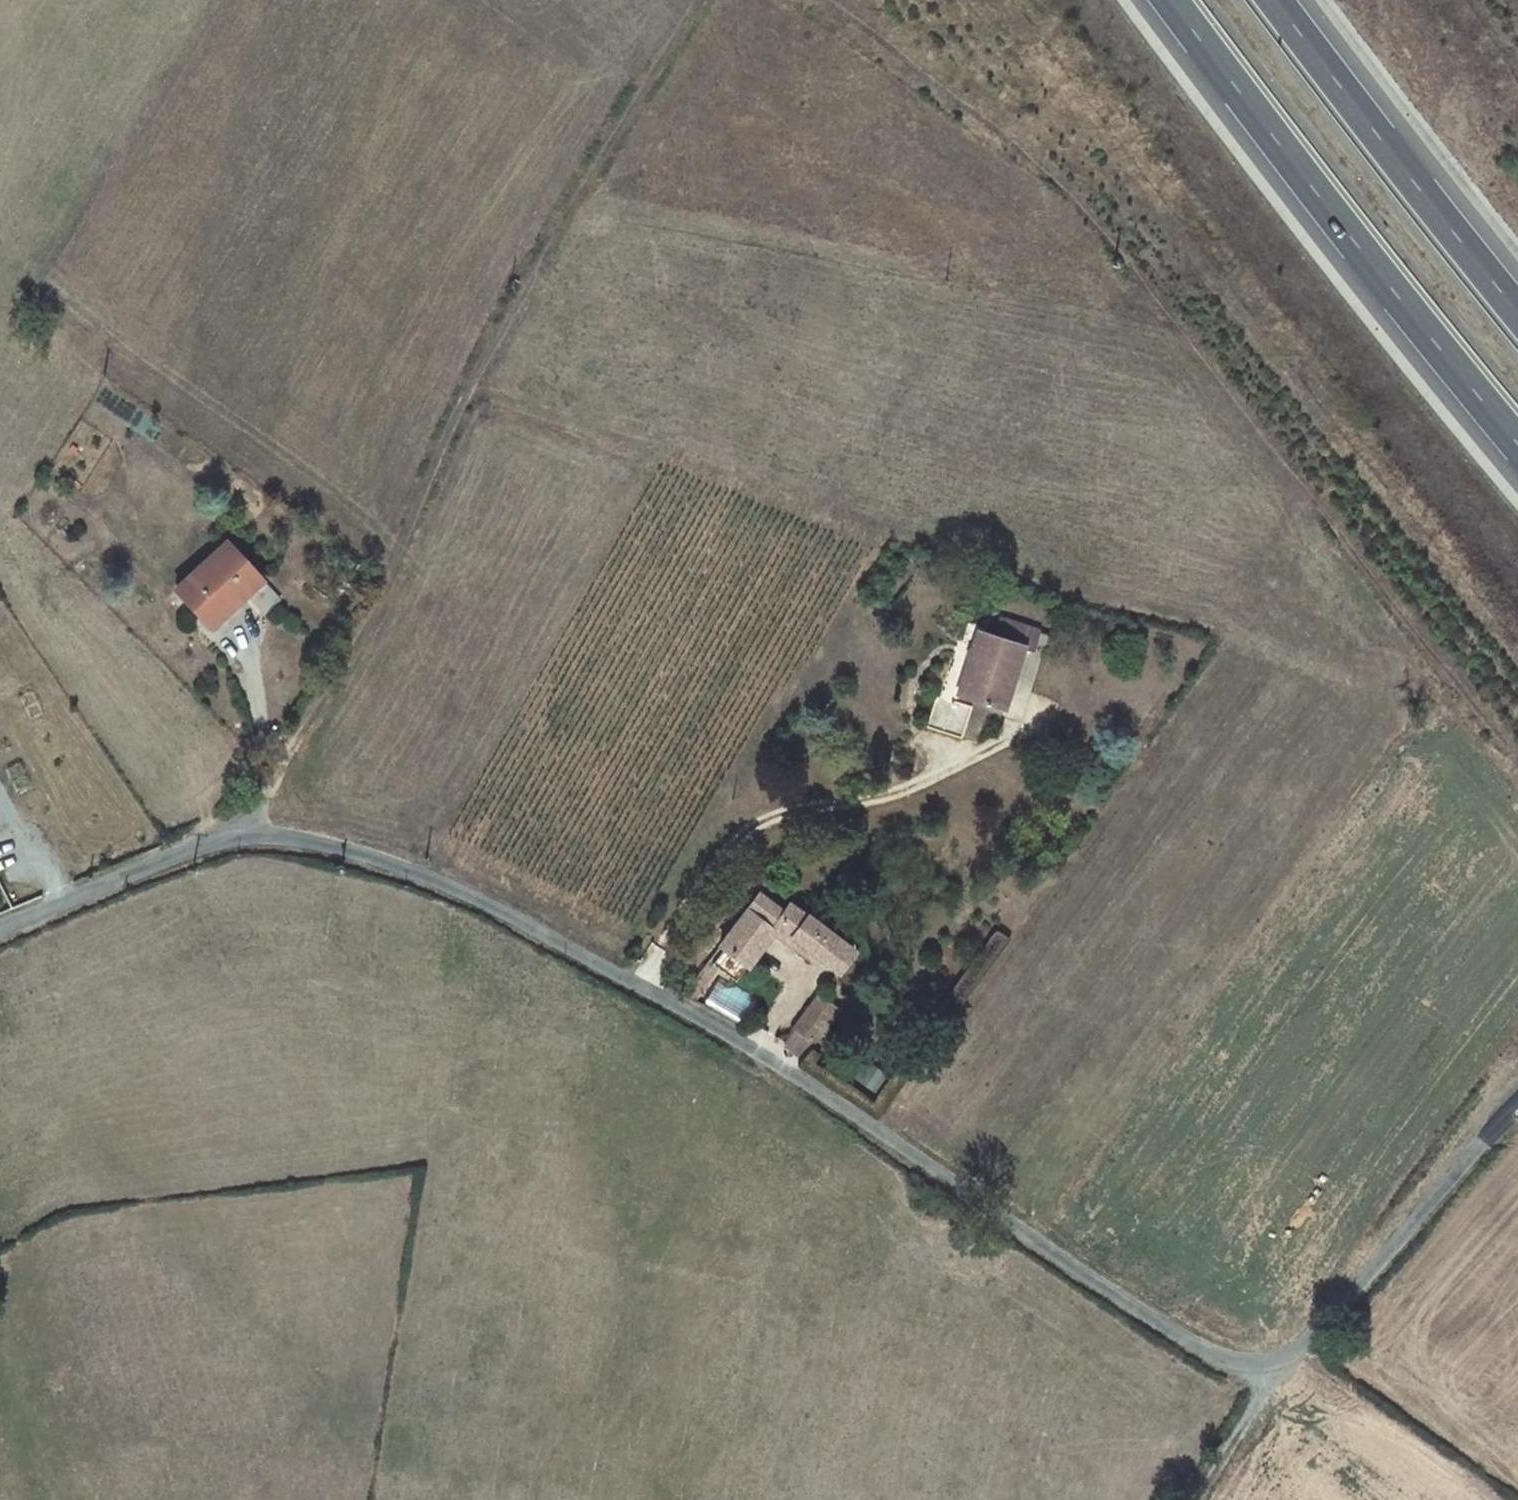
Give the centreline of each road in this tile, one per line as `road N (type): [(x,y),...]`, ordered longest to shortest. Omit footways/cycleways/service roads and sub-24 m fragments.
road 1 (unclassified): [(0,927),(178,851),(248,833),(334,849),(443,885),(666,1000),(849,1111),(1190,1342),(1239,1365),(1276,1365),(1304,1350),(1517,1106)]
road 2 (motorway): [(1195,0),(1517,421)]
road 3 (motorway): [(1517,321),(1266,0)]

